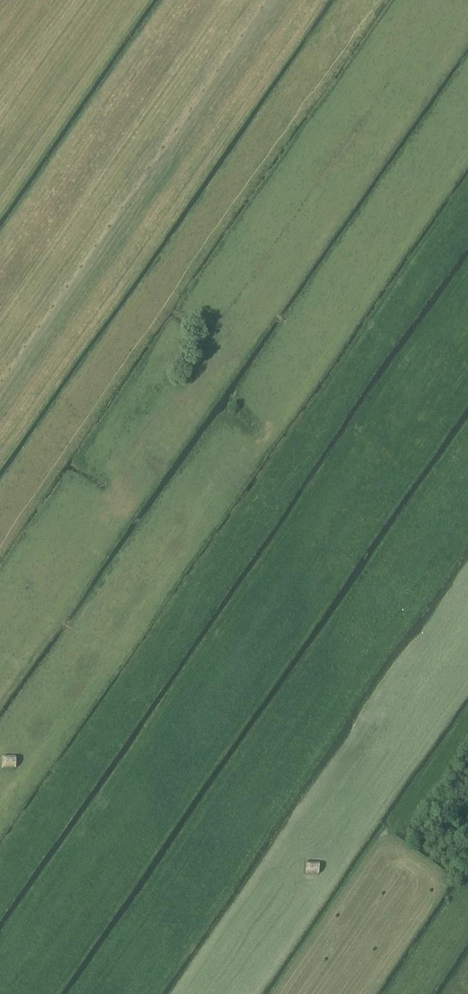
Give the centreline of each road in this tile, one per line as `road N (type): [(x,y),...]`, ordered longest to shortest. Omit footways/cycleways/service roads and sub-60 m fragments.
road 1 (track): [(0,391),(274,0)]

